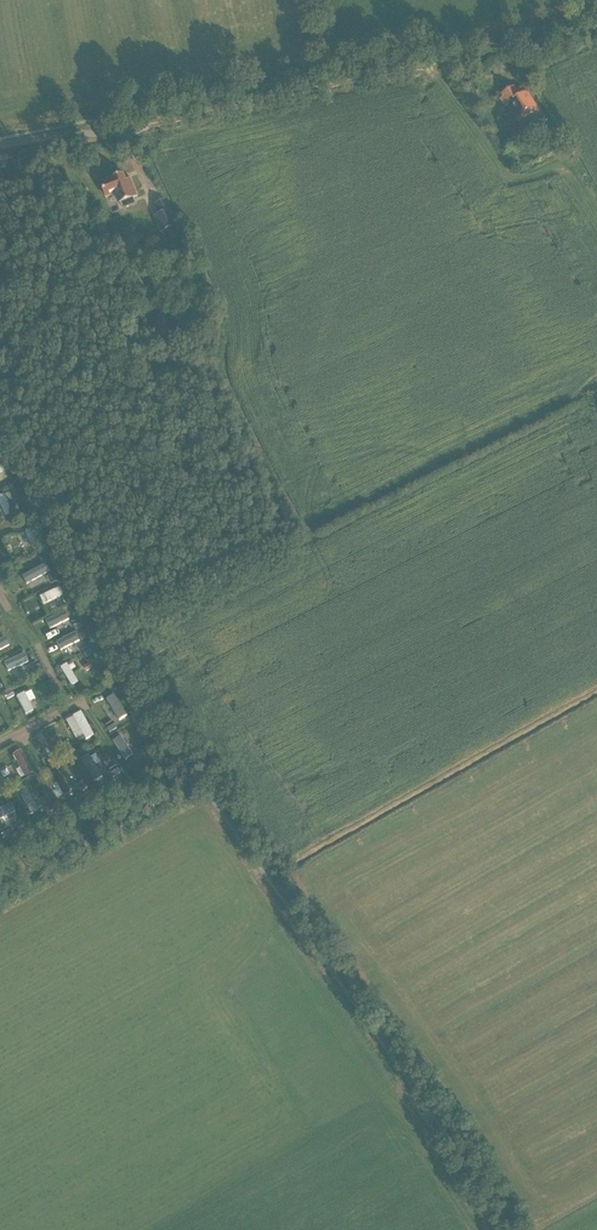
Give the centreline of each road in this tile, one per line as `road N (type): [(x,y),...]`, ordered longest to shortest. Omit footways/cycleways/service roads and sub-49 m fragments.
road 1 (track): [(15,140),(117,133),(455,66)]

